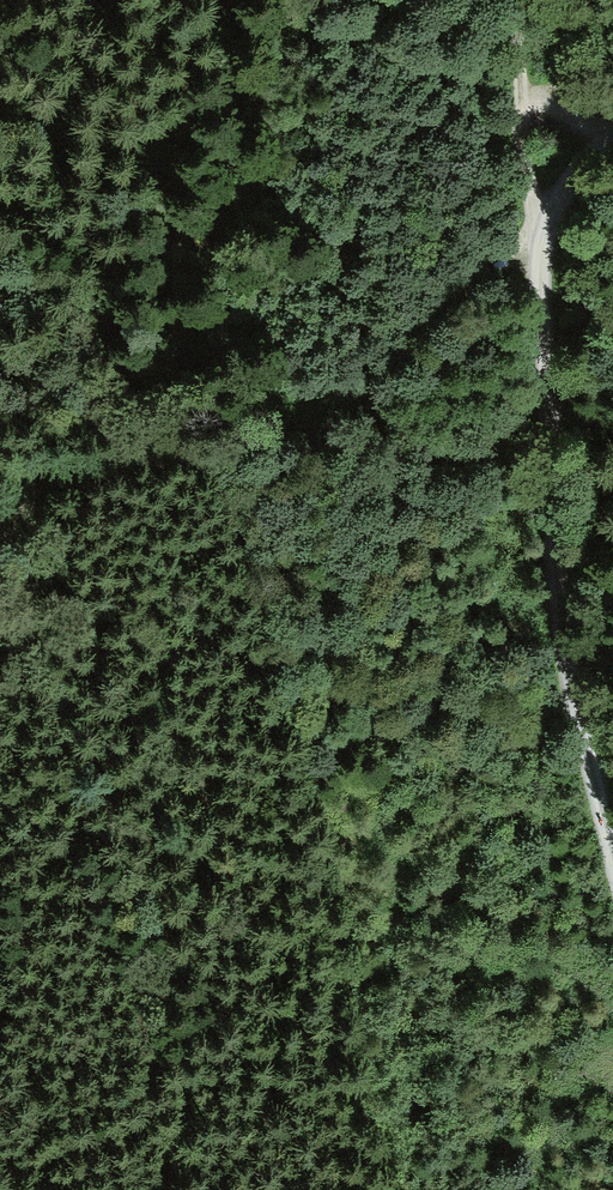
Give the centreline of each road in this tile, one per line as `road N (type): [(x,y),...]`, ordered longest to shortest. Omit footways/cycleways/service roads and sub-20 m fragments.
road 1 (unclassified): [(612,135),(599,139),(534,241),(564,648),(612,857)]
road 2 (track): [(0,483),(167,461),(302,428),(534,241)]
road 3 (track): [(364,1189),(446,1027),(515,828),(564,648)]
road 4 (track): [(510,0),(534,241)]

